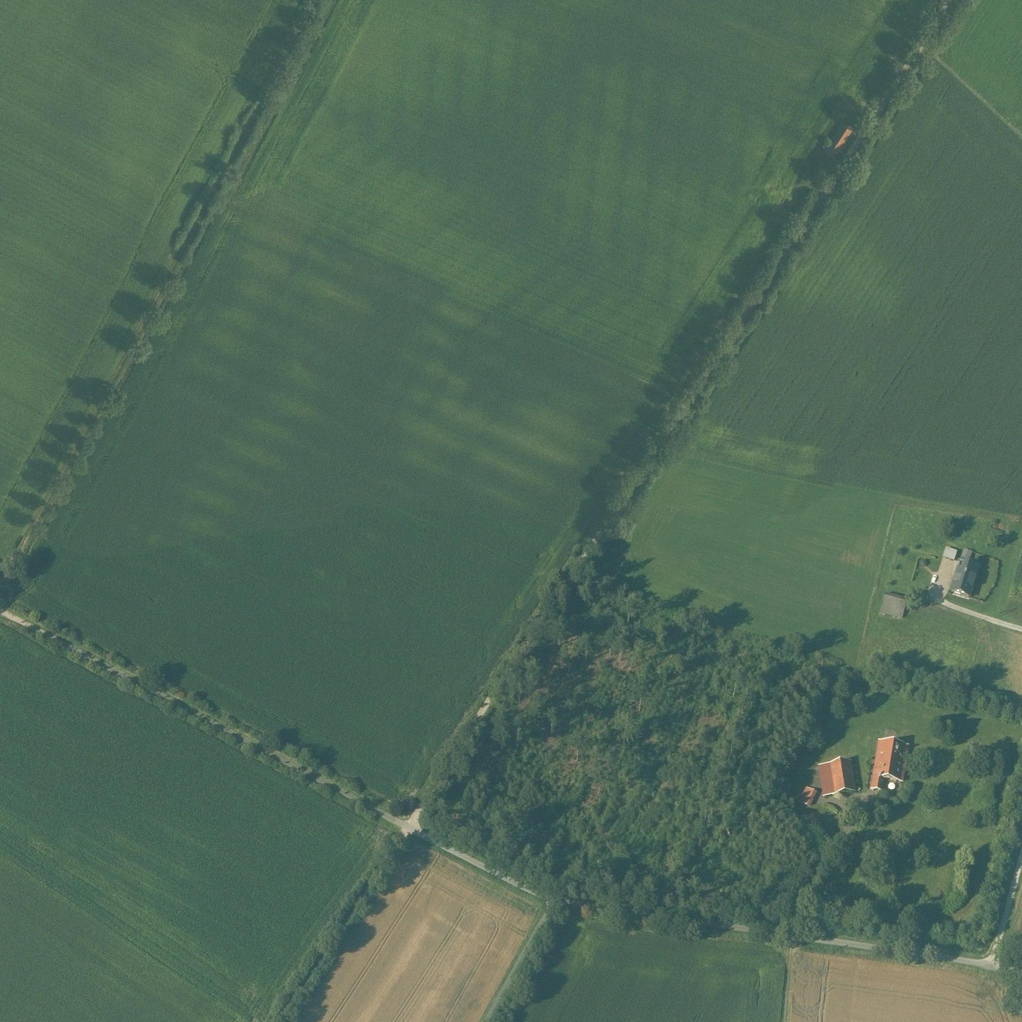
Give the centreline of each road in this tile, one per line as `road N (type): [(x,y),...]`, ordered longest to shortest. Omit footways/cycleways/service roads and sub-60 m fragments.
road 1 (track): [(408,828),(949,0)]
road 2 (track): [(0,590),(317,0)]
road 3 (unclassified): [(408,828),(558,903),(1021,972)]
road 4 (track): [(0,611),(408,828)]
road 5 (track): [(279,1021),(408,828)]

